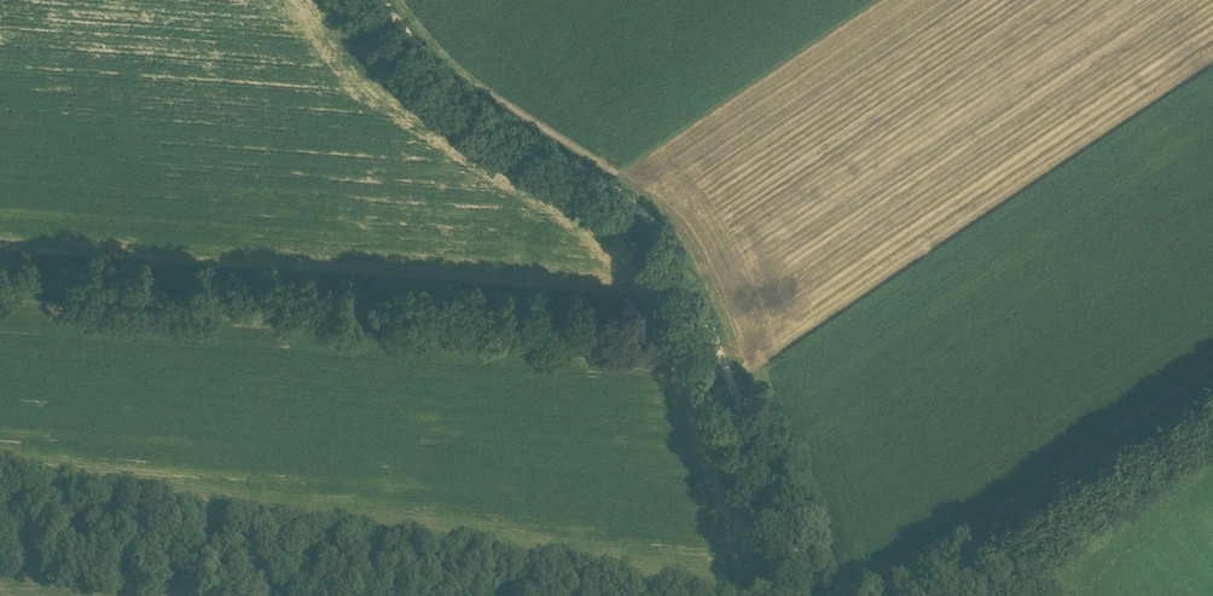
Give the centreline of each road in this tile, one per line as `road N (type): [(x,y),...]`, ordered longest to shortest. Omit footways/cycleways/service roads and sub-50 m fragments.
road 1 (track): [(0,279),(704,319)]
road 2 (track): [(704,319),(658,228),(472,96),(384,0)]
road 3 (track): [(413,595),(0,524)]
road 4 (track): [(1212,413),(942,595)]
road 5 (track): [(807,595),(704,319)]

